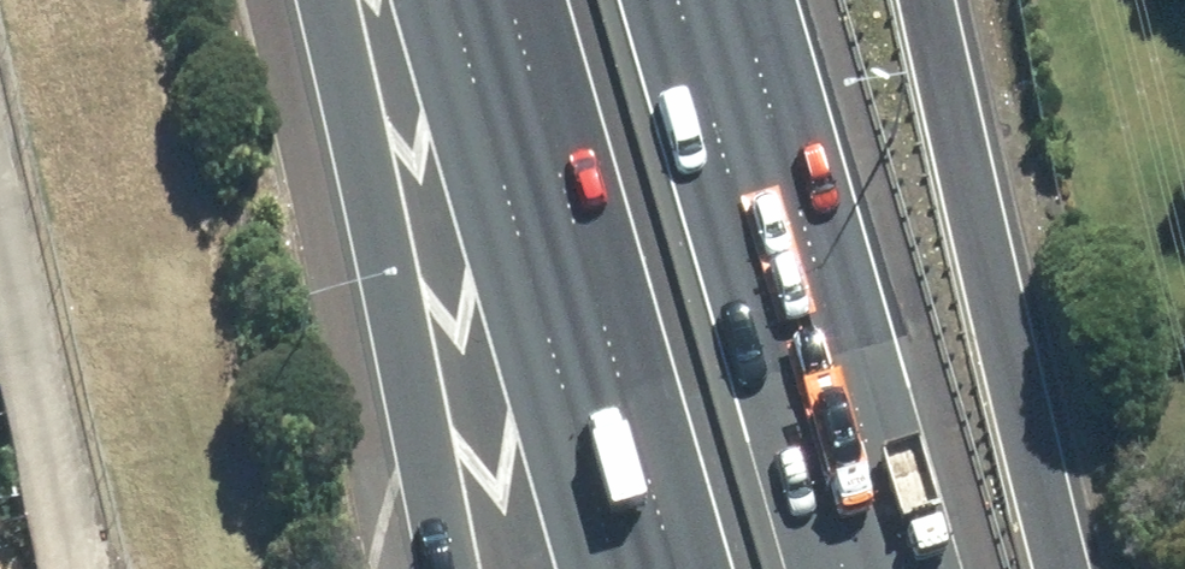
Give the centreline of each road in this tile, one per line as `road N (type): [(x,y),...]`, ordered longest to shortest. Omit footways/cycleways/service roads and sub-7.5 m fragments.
road 1 (motorway): [(676,568),(510,0)]
road 2 (motorway): [(679,0),(844,568)]
road 3 (motorway): [(929,0),(1065,568)]
road 4 (motorway): [(435,568),(313,0)]

